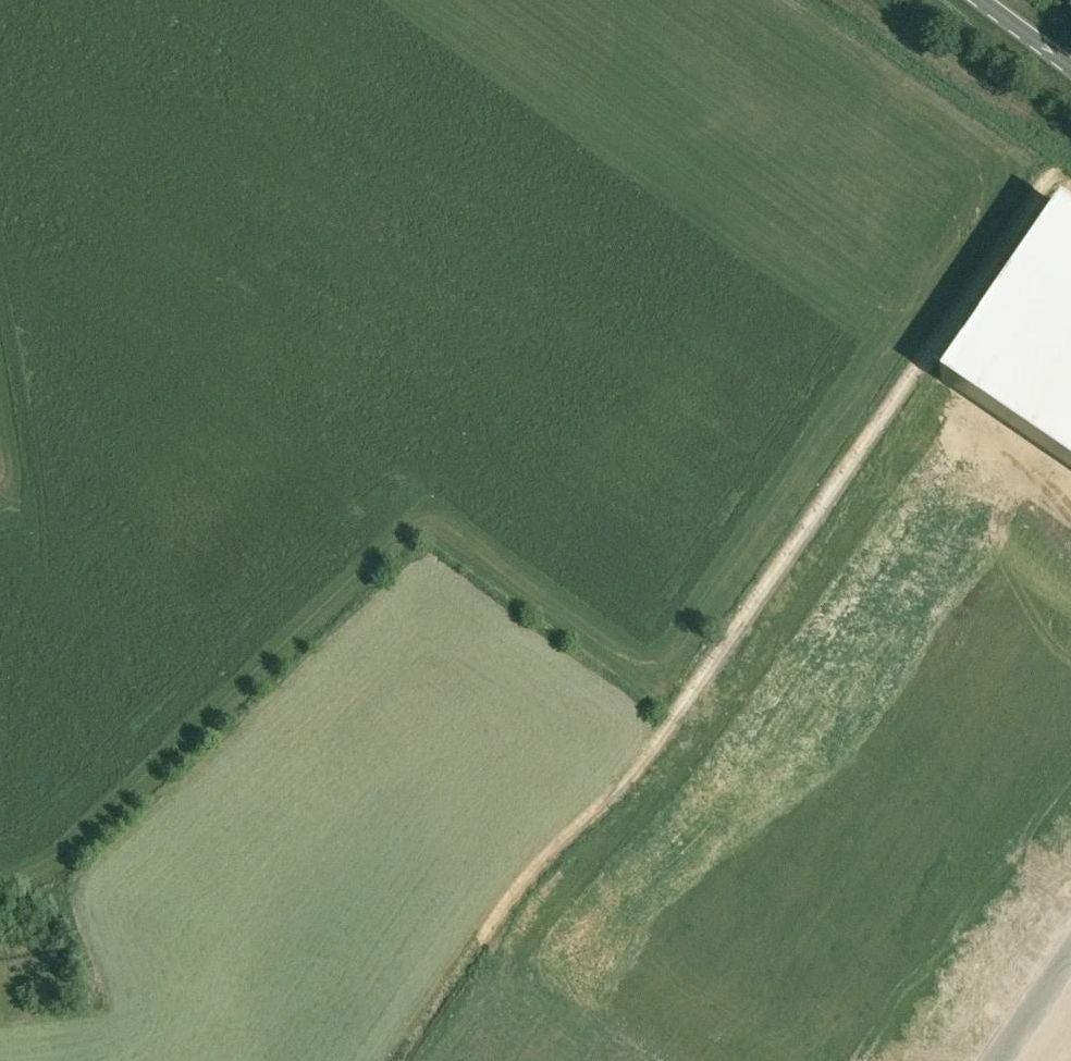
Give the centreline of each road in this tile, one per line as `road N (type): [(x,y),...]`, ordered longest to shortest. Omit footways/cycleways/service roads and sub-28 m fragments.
road 1 (unclassified): [(1070,955),(998,1060)]

